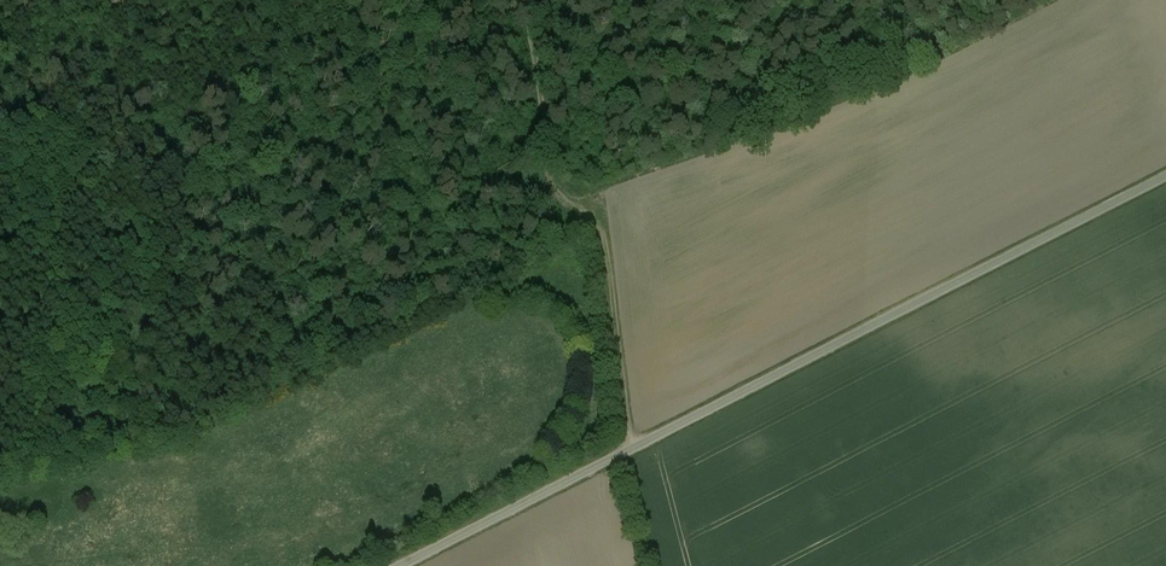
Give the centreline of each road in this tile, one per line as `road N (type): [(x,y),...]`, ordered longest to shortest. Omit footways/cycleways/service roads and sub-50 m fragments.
road 1 (unclassified): [(1165,172),(396,565)]
road 2 (track): [(530,0),(547,175),(605,248),(629,447)]

